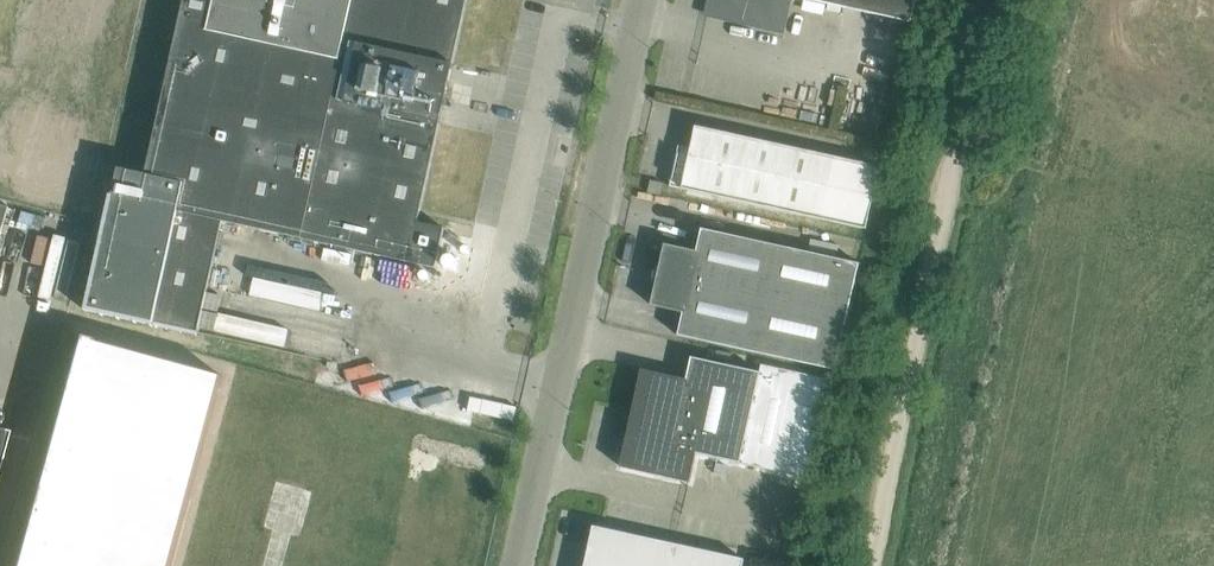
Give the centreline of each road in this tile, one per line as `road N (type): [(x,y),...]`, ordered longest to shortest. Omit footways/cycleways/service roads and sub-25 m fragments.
road 1 (unclassified): [(518,565),(643,0)]
road 2 (track): [(992,0),(872,565)]

